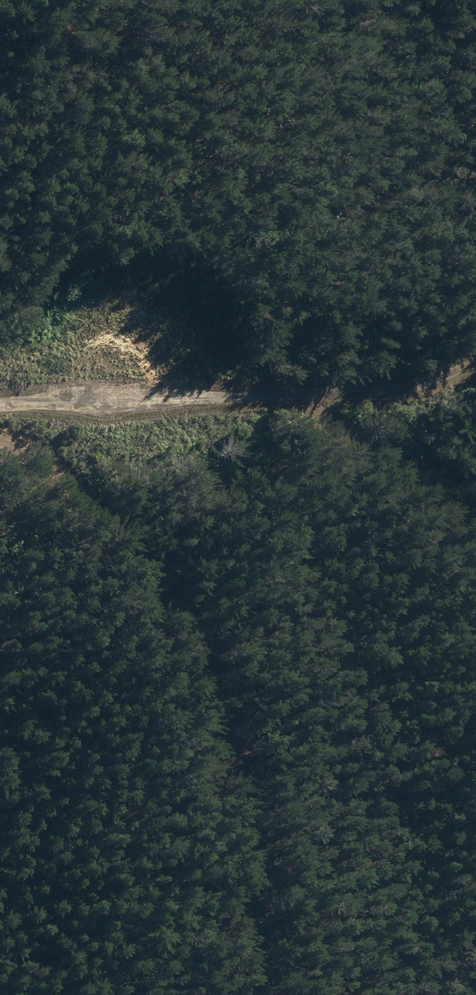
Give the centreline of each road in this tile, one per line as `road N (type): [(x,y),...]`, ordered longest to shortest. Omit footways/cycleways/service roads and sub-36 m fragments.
road 1 (track): [(242,994),(242,902),(210,726),(176,631),(64,470),(0,433)]
road 2 (track): [(289,397),(217,389),(0,405)]
road 3 (track): [(475,549),(289,397)]
road 4 (track): [(289,397),(425,380),(475,361)]

